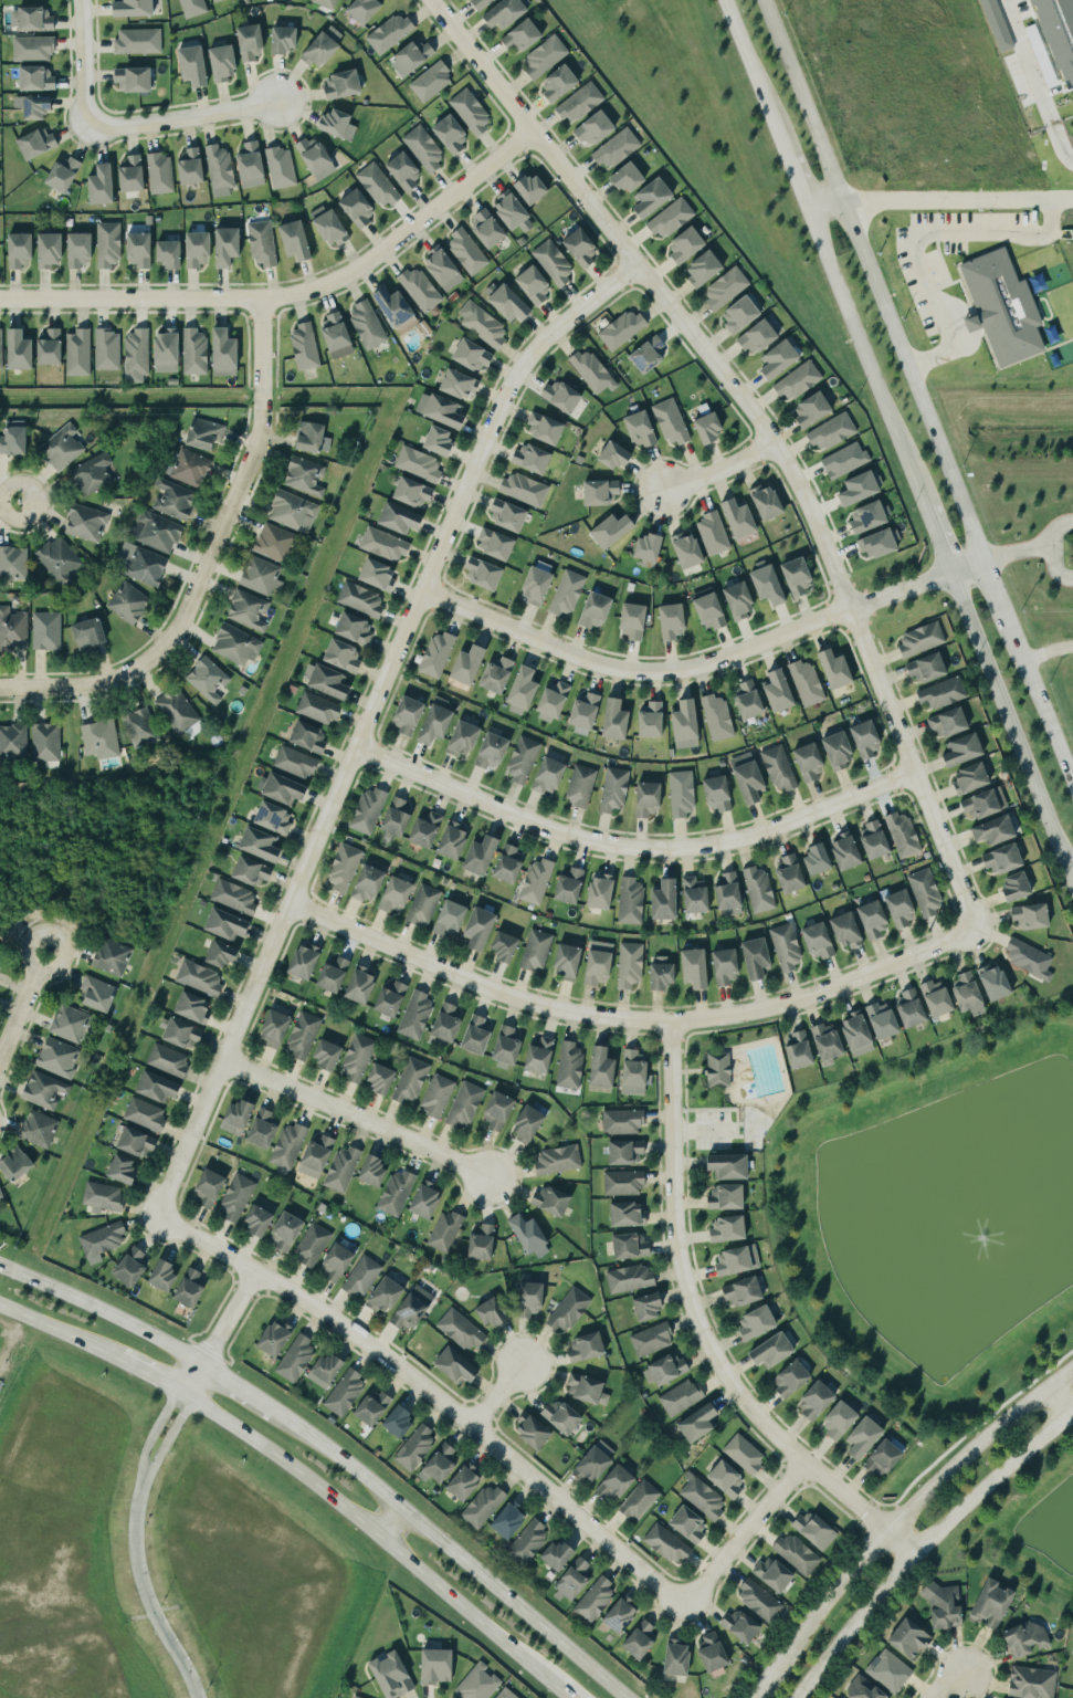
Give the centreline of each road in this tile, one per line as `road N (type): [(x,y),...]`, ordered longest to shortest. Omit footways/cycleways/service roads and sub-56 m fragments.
road 1 (residential): [(970,931),(850,608),(776,443),(429,0)]
road 2 (residential): [(638,263),(548,334),(503,399),(156,1219)]
road 3 (residential): [(287,903),(499,992),(666,1023),(812,993),(970,931)]
road 4 (residential): [(156,1219),(330,1320),(471,1425),(681,1604)]
road 5 (residential): [(915,1553),(776,1442),(730,1393),(701,1339),(678,1277),(671,1213),(666,1023)]
road 6 (secondary): [(979,560),(759,0)]
road 7 (residential): [(421,590),(586,659),(633,671),(682,669),(979,560)]
road 8 (residential): [(355,746),(557,832),(620,847),(728,845),(909,775)]
road 9 (residential): [(532,130),(347,275),(307,290),(261,301),(0,296)]
road 10 (residential): [(261,301),(261,428),(173,641),(139,672),(98,688),(0,689)]
road 11 (secondary): [(185,1396),(381,1534),(571,1697)]
road 12 (secondary): [(1072,1366),(934,1481),(852,1566),(753,1697)]
road 13 (secondary): [(623,1697),(285,1421)]
road 14 (secondary): [(796,1697),(915,1553),(1072,1410)]
road 15 (secondary): [(948,572),(1072,887)]
road 16 (secondary): [(803,206),(923,505)]
road 17 (residential): [(490,1177),(222,1060)]
road 18 (secondary): [(203,1366),(0,1268)]
road 19 (residential): [(281,102),(87,128)]
road 20 (residential): [(681,1604),(801,1461)]
road 21 (secondary): [(1072,798),(1004,625)]
road 22 (secondary): [(722,0),(782,151)]
road 23 (residential): [(185,1396),(252,1275)]
road 24 (residential): [(87,128),(83,0)]
road 25 (residential): [(663,489),(776,443)]

